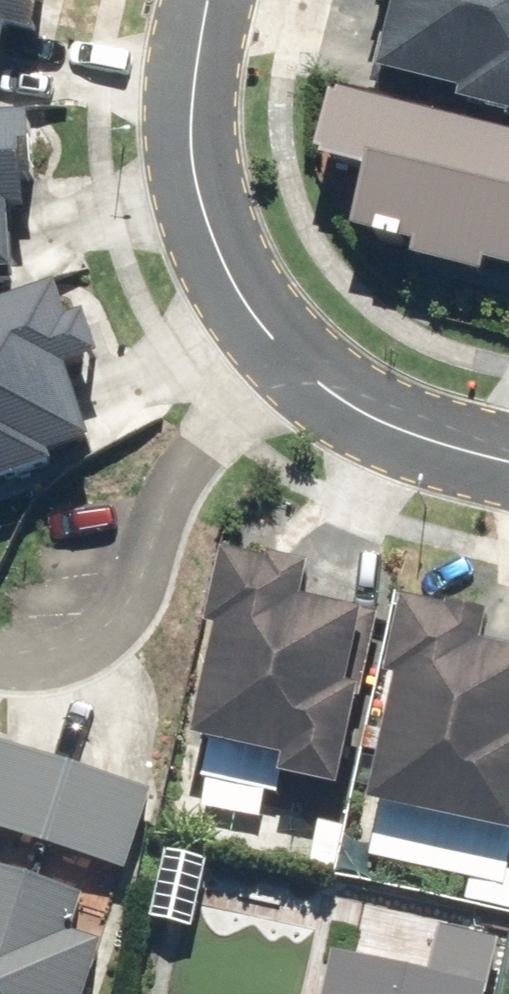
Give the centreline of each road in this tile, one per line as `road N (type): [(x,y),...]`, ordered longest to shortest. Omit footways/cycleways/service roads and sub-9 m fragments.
road 1 (residential): [(508,442),(356,404),(291,347),(214,257),(185,128),(205,0)]

